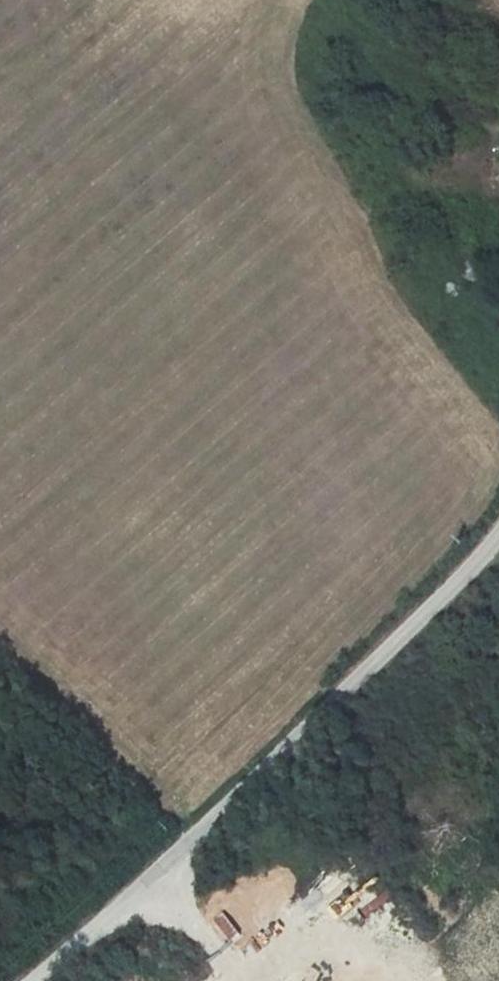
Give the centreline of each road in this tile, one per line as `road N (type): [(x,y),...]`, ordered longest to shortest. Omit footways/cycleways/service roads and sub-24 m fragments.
road 1 (unclassified): [(498,536),(337,706),(36,980)]

